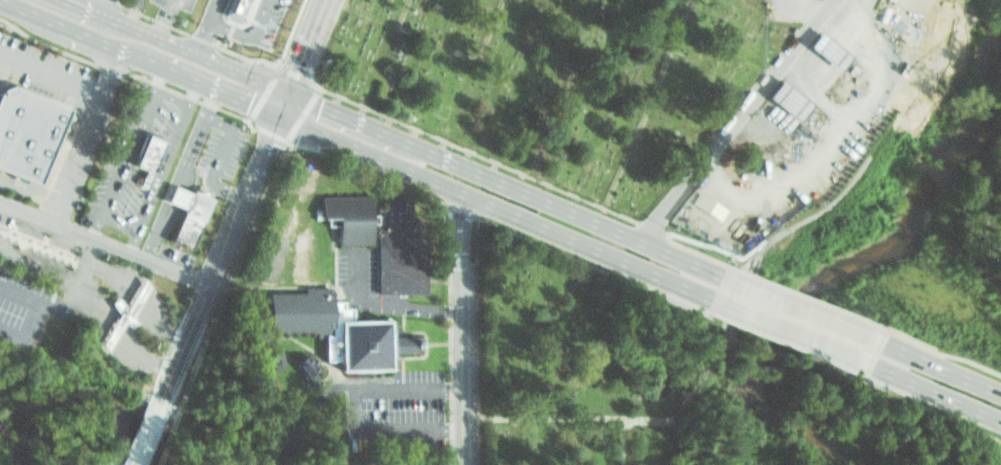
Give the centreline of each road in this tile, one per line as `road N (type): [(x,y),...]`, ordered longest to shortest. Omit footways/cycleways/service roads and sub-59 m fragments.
road 1 (trunk): [(280,117),(725,305)]
road 2 (trunk): [(735,282),(398,139)]
road 3 (residential): [(462,464),(462,193)]
road 4 (residential): [(0,202),(210,286)]
road 5 (trunk): [(284,91),(116,21)]
road 6 (trunk): [(125,52),(280,117)]
road 7 (trunk): [(857,361),(1000,422)]
road 8 (trunk): [(1000,395),(866,338)]
road 9 (trunk): [(725,305),(857,361)]
road 10 (trunk): [(866,338),(735,282)]
road 11 (tertiary): [(157,410),(210,286)]
road 12 (trunk): [(398,139),(284,91)]

